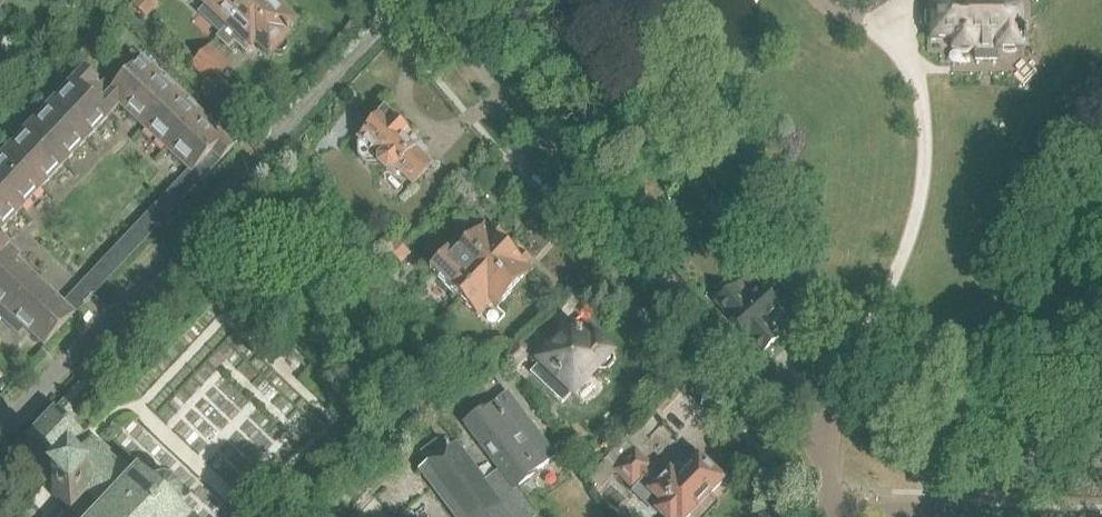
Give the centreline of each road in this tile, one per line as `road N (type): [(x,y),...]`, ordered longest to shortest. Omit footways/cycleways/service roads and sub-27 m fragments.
road 1 (residential): [(422,0),(806,435),(829,475)]
road 2 (residential): [(0,427),(407,0)]
road 3 (residential): [(829,475),(821,360),(762,205),(700,116),(580,0)]

